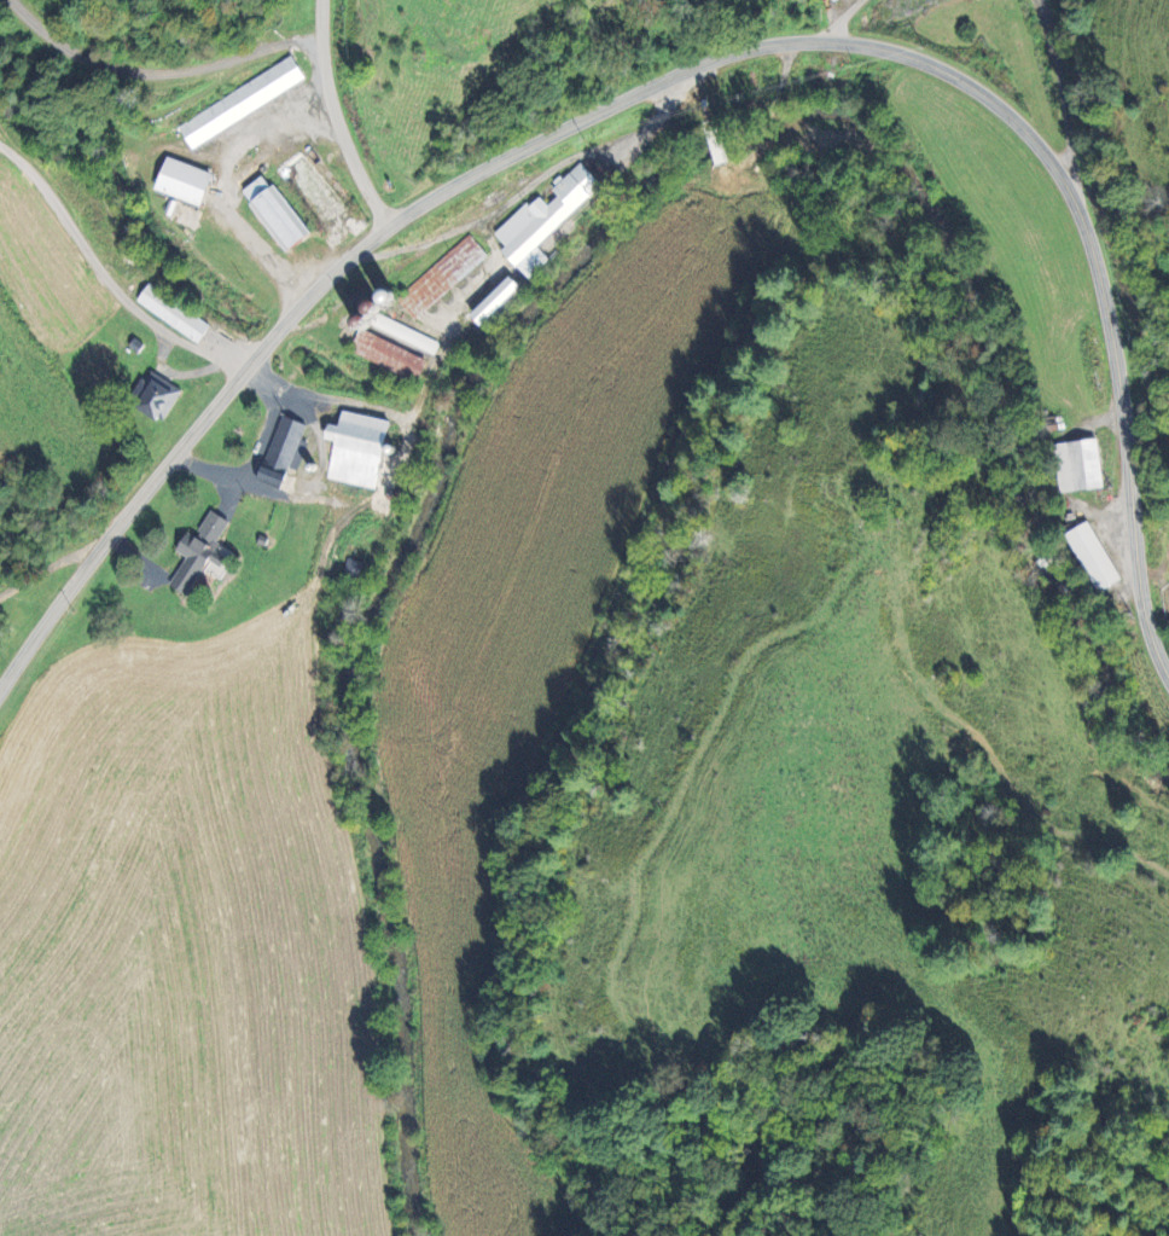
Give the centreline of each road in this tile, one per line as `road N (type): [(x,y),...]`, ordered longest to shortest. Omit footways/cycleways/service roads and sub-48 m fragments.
road 1 (tertiary): [(1168,684),(1141,603),(1121,387),(1092,240),(1048,157),(977,86),(929,60),(884,47),(777,41),(540,140),(380,234),(278,331),(175,453),(66,591),(0,694)]
road 2 (residential): [(244,371),(133,308),(31,170),(0,144)]
road 3 (residential): [(320,0),(318,62),(356,166),(392,227)]

